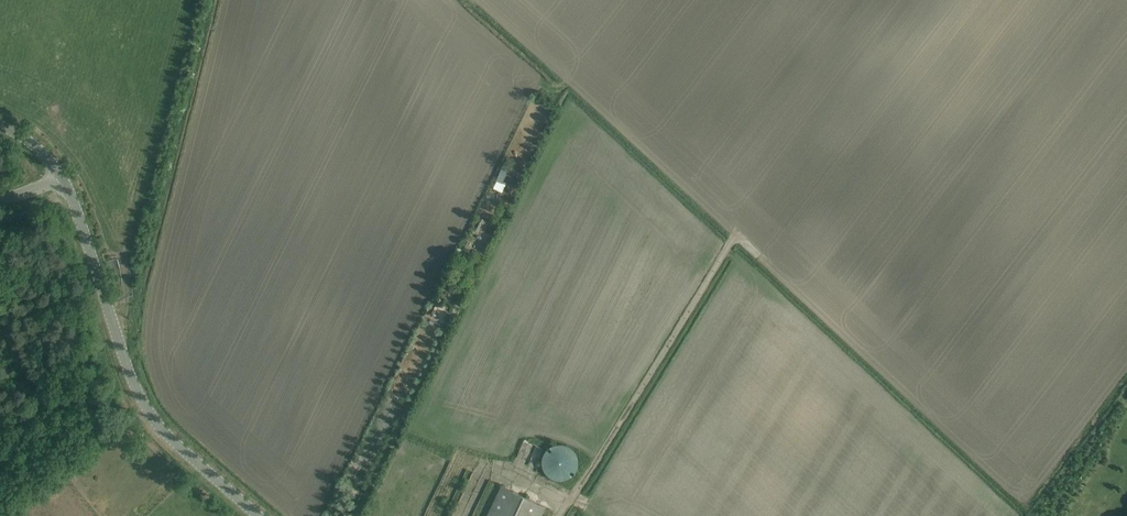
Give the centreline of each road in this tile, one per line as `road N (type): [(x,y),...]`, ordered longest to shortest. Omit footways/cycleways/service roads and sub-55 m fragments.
road 1 (tertiary): [(256,515),(142,401),(59,179)]

